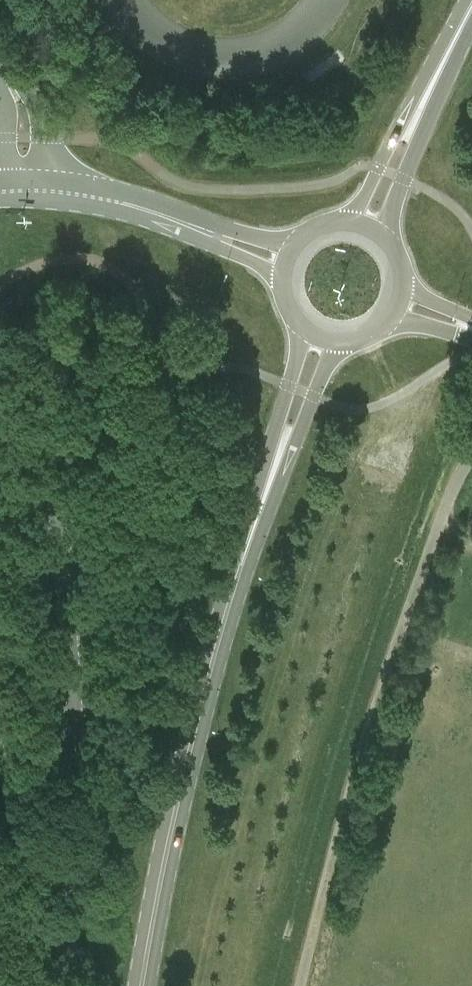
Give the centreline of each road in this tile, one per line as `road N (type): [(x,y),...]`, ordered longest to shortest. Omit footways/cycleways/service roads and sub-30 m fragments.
road 1 (primary): [(145,985),(213,657),(321,342)]
road 2 (unclassified): [(301,985),(328,871),(434,531),(471,455)]
road 3 (unclassified): [(62,985),(71,756),(59,595),(38,507),(0,442)]
road 4 (secondary): [(23,184),(114,199),(288,265)]
road 5 (primary): [(368,229),(434,69),(471,2)]
road 6 (secondary): [(23,184),(23,108),(0,57)]

